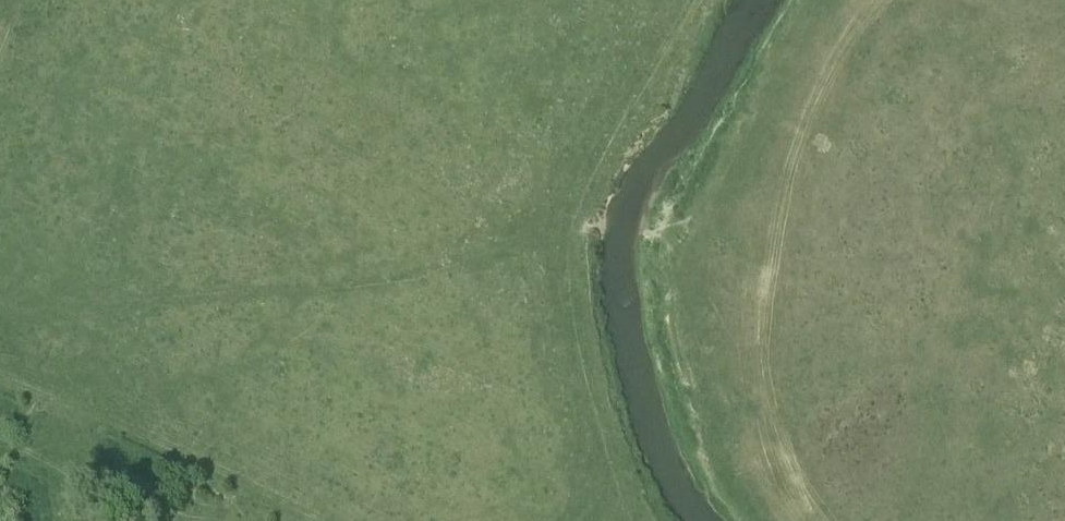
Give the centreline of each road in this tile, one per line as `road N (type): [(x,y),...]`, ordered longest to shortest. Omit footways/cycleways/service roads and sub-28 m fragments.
road 1 (track): [(329,520),(0,382)]

